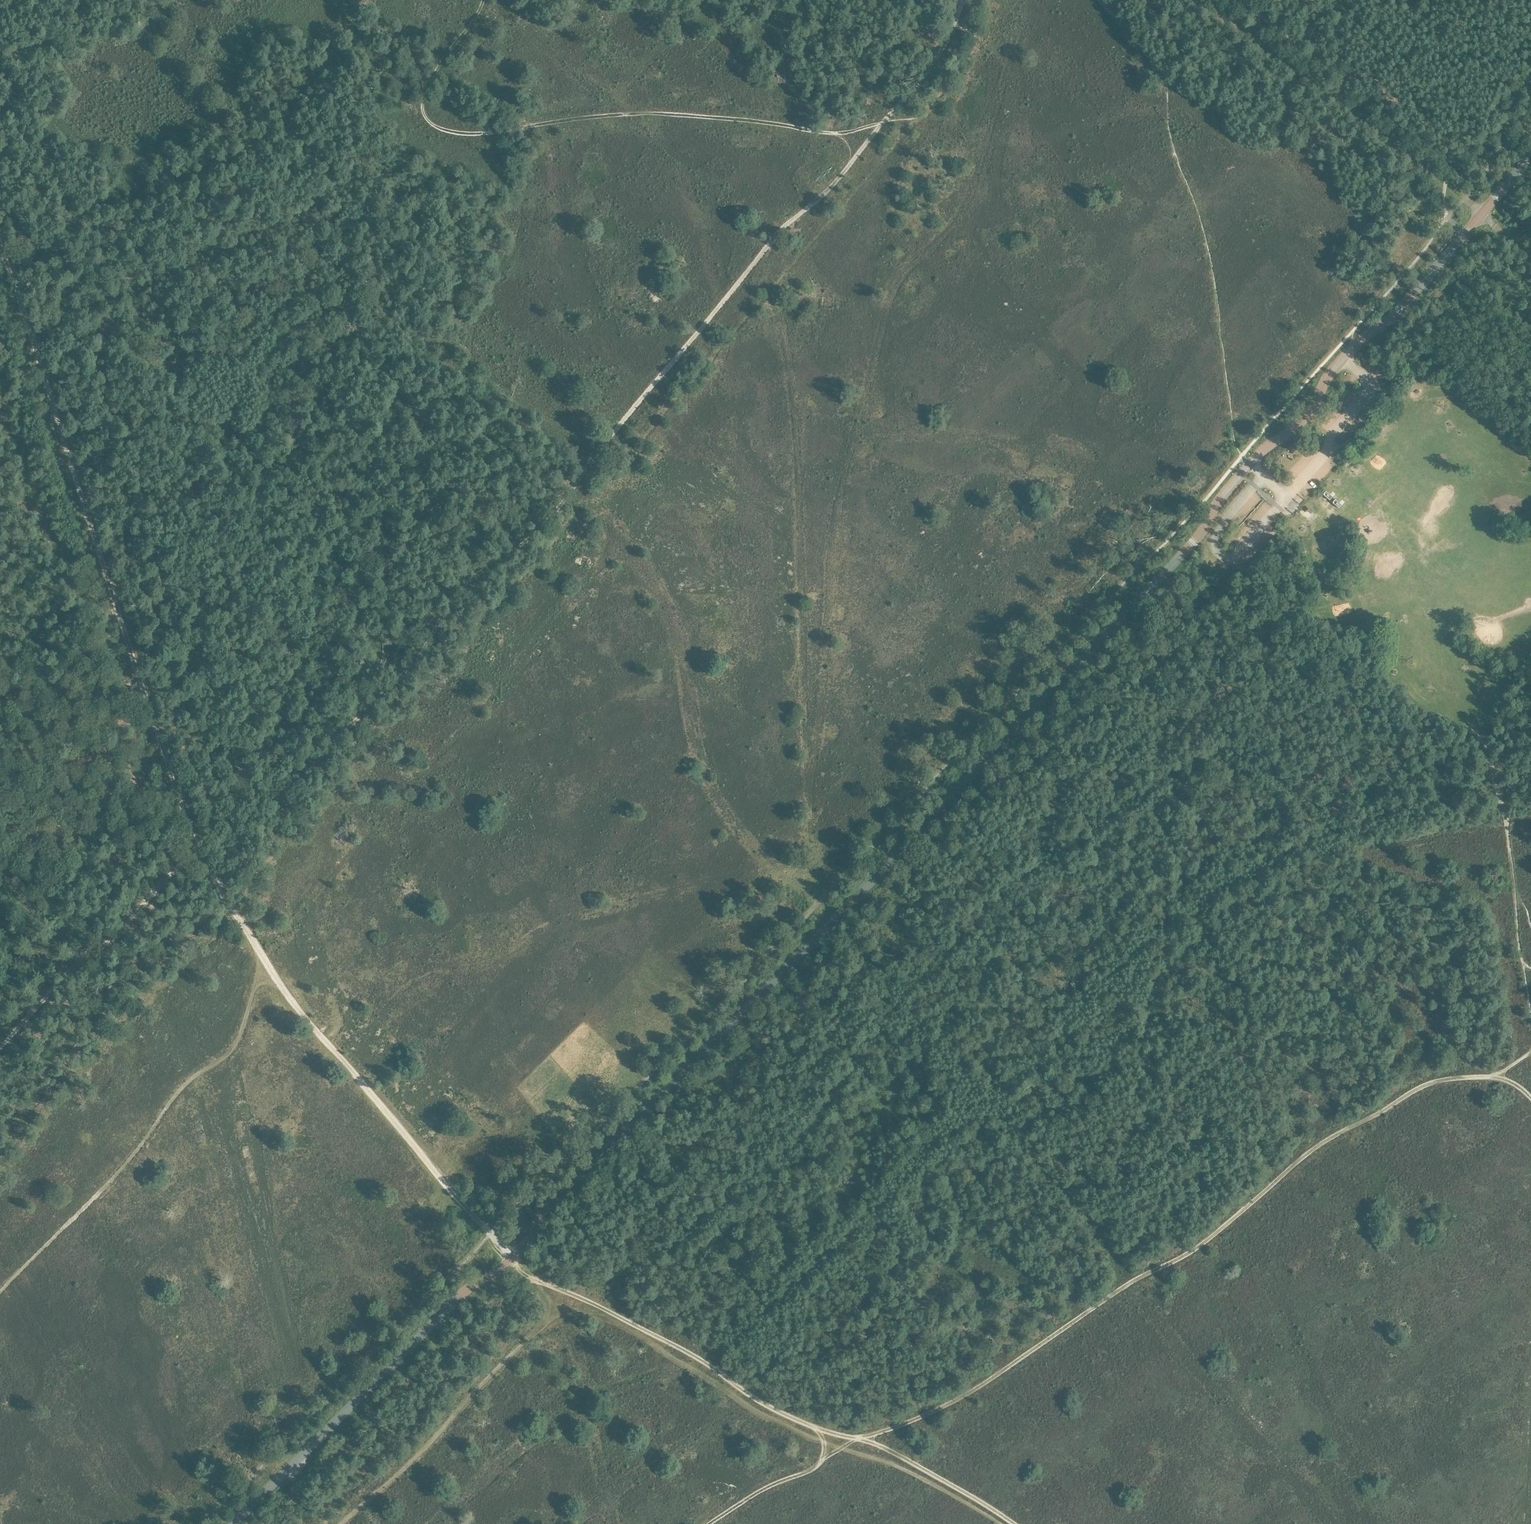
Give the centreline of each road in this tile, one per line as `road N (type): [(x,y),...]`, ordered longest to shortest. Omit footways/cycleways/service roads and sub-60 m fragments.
road 1 (tertiary): [(232,1523),(464,1292),(525,1245),(552,1203),(1010,736),(1193,543),(1250,464),(1308,414),(1329,374),(1391,319),(1530,154)]
road 2 (track): [(214,880),(422,652),(467,583),(549,520),(768,246),(884,122)]
road 3 (track): [(1530,1097),(1498,1077),(1424,1084),(1315,1146),(1202,1245),(1127,1283),(972,1392),(857,1439),(710,1523)]
road 4 (track): [(0,252),(197,853)]
road 5 (track): [(484,0),(424,95),(439,127),(474,134),(658,114),(840,133),(884,122)]
road 6 (track): [(534,1275),(683,1349),(761,1403),(899,1454),(1015,1523)]
road 7 (track): [(999,1523),(889,1464),(758,1413),(612,1319),(556,1310)]
road 8 (track): [(0,1292),(112,1180),(179,1091),(232,1049),(264,960)]
road 9 (track): [(264,960),(461,1204),(534,1275)]
road 10 (track): [(1530,255),(1208,0)]
road 11 (track): [(342,1523),(556,1310)]
road 12 (track): [(197,853),(116,938),(79,957),(0,874)]
road 13 (track): [(884,122),(935,61),(963,0)]
road 14 (track): [(79,957),(0,1047)]

